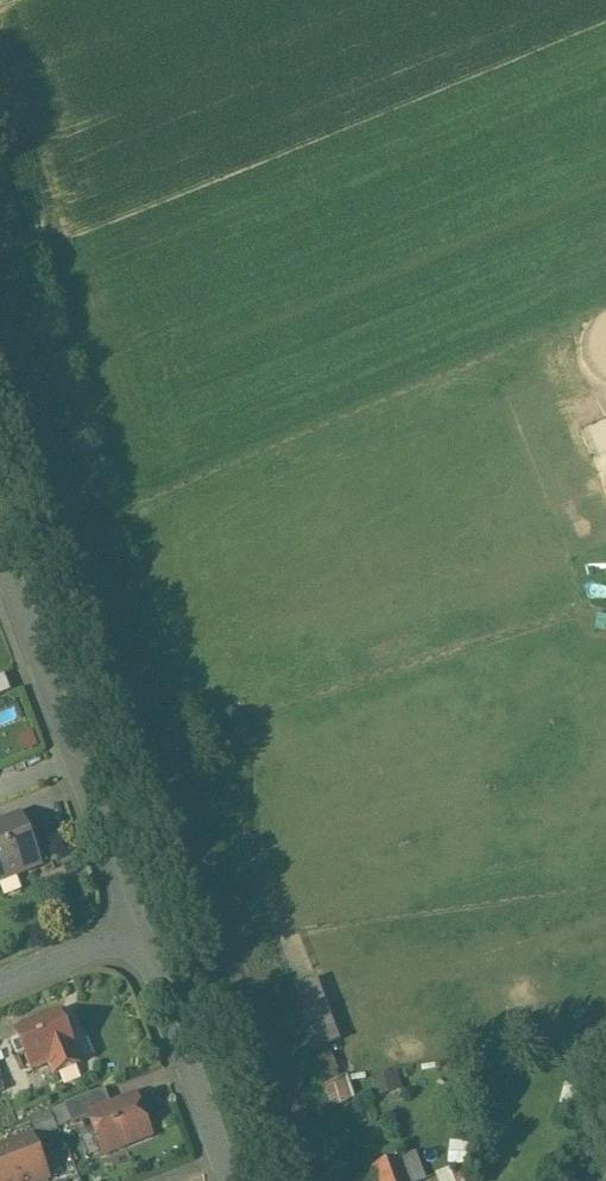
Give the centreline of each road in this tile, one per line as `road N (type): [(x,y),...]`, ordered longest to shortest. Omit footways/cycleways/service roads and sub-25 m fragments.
road 1 (residential): [(135,932),(0,557)]
road 2 (residential): [(228,1180),(135,932)]
road 3 (residential): [(0,986),(135,932)]

